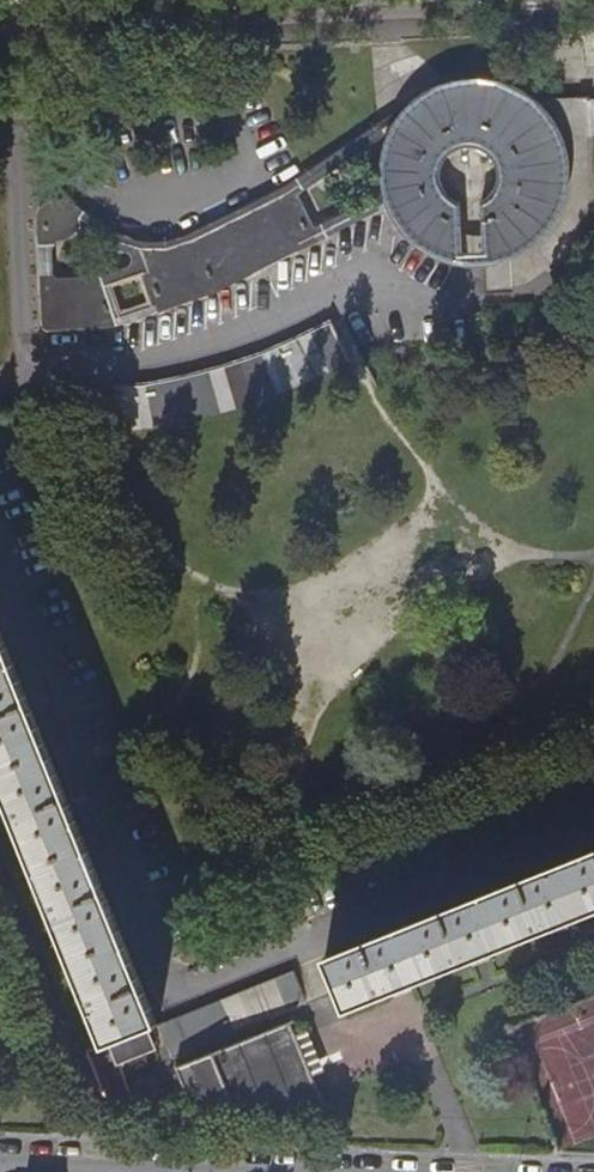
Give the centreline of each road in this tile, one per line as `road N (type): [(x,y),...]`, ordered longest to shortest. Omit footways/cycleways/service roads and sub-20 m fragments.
road 1 (residential): [(0,16),(388,0)]
road 2 (residential): [(173,1171),(0,1164)]

